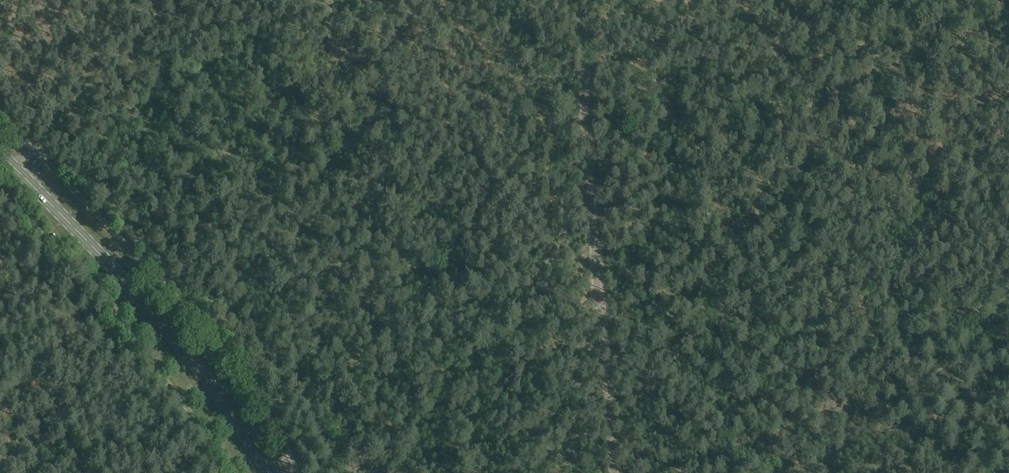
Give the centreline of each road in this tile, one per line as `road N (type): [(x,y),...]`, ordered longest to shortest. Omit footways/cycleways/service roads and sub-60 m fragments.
road 1 (primary): [(264,472),(175,341),(0,157)]

